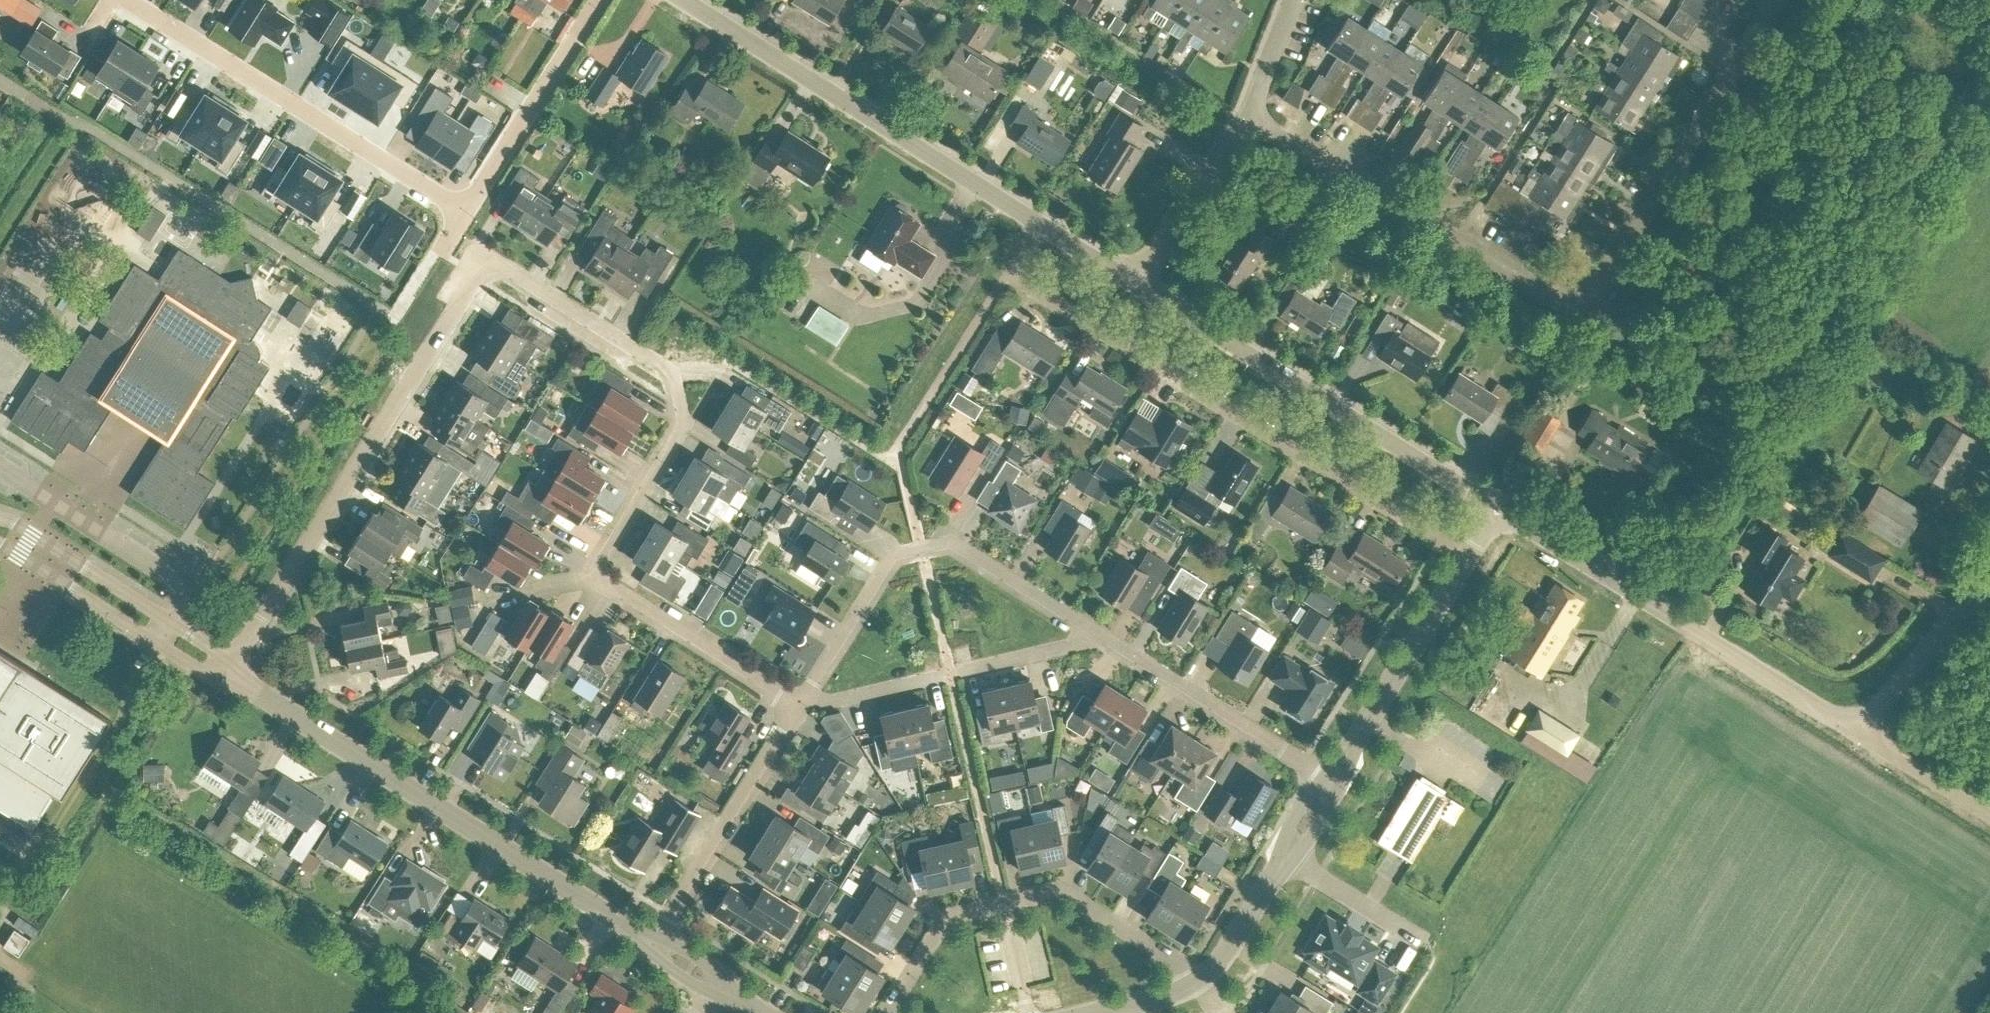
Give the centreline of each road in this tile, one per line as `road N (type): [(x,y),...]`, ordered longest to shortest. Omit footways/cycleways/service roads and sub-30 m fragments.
road 1 (residential): [(228,674),(460,298),(479,269),(498,265),(666,369),(676,390),(678,429),(594,574),(799,706)]
road 2 (residential): [(1247,116),(1577,307),(1588,302),(1776,0)]
road 3 (residential): [(148,17),(453,202),(473,199),(598,0)]
road 4 (residential): [(1463,558),(1009,273),(1041,226)]
road 5 (unclassified): [(653,940),(228,674)]
road 6 (unclassified): [(1861,735),(1493,507)]
road 7 (unclassified): [(1493,507),(1135,283)]
road 8 (unclassified): [(1041,226),(690,0)]
road 9 (residential): [(799,706),(894,557),(947,547),(965,553),(1092,634)]
road 10 (residential): [(1092,634),(1332,777)]
road 11 (residential): [(653,940),(799,706)]
road 12 (unclassified): [(220,670),(202,642),(0,519)]
road 13 (unclassified): [(1332,777),(1463,558)]
road 14 (unclassified): [(0,544),(186,658),(220,670)]
road 15 (residential): [(1004,903),(1057,893),(1076,901),(1203,979)]
road 16 (unclassified): [(1861,735),(1989,575)]
road 17 (residential): [(1135,283),(1247,116)]
road 18 (residential): [(887,1012),(947,919),(1004,903)]
road 19 (residential): [(1284,859),(1423,943)]
road 20 (unclassified): [(1989,815),(1861,735)]
road 21 (unclassified): [(1203,979),(1284,859)]
road 22 (residential): [(1247,116),(1290,0)]
road 23 (residential): [(799,706),(919,679)]
road 24 (residential): [(1092,634),(975,666)]

